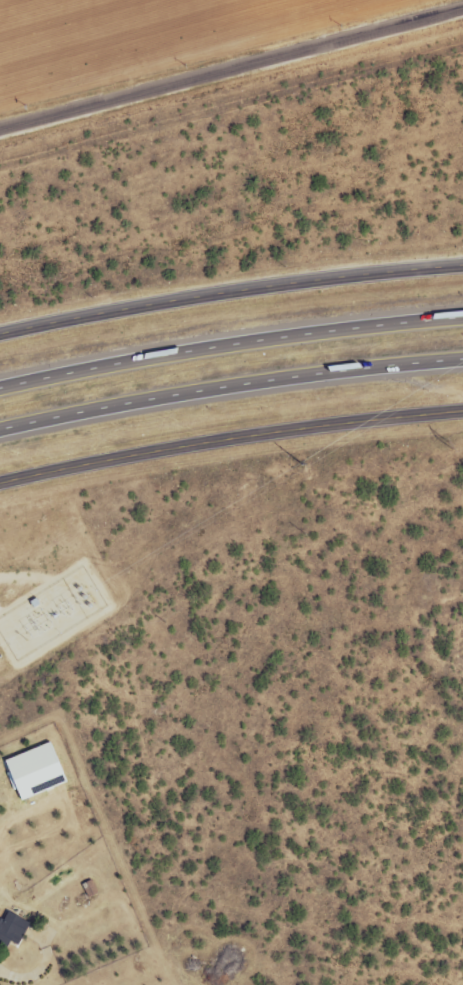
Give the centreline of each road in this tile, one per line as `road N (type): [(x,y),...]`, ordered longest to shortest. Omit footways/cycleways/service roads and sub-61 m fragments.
road 1 (residential): [(0,131),(462,9)]
road 2 (tertiary): [(0,486),(184,440),(462,408)]
road 3 (tertiary): [(0,335),(104,308),(462,259)]
road 4 (motorway): [(462,317),(158,355),(0,388)]
road 5 (motorway): [(0,429),(231,385),(462,359)]

